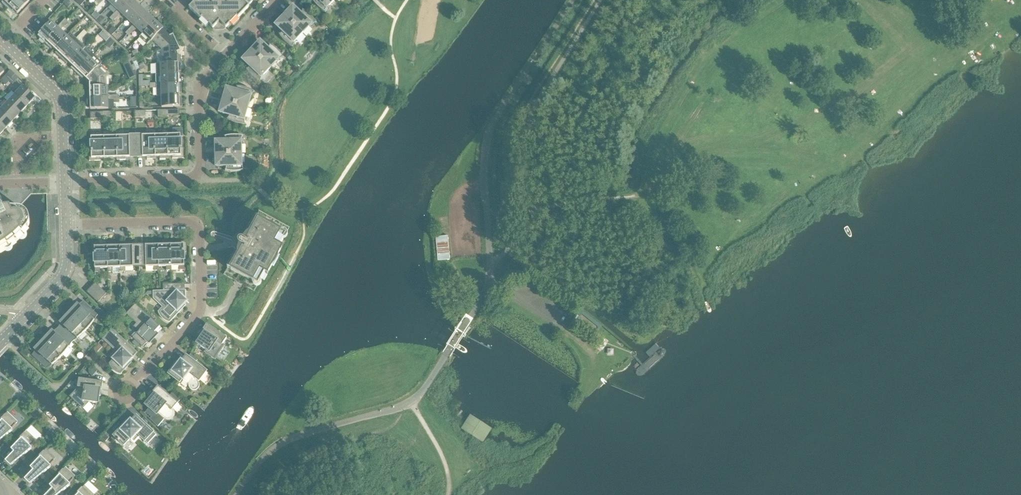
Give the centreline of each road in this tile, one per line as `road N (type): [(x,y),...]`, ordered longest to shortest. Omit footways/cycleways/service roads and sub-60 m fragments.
road 1 (residential): [(126,390),(199,316),(199,232),(186,222),(66,226)]
road 2 (residential): [(64,181),(197,173),(197,96),(224,56)]
road 3 (tertiary): [(64,181),(58,96),(0,40)]
road 4 (tertiary): [(1,342),(65,272),(66,226)]

